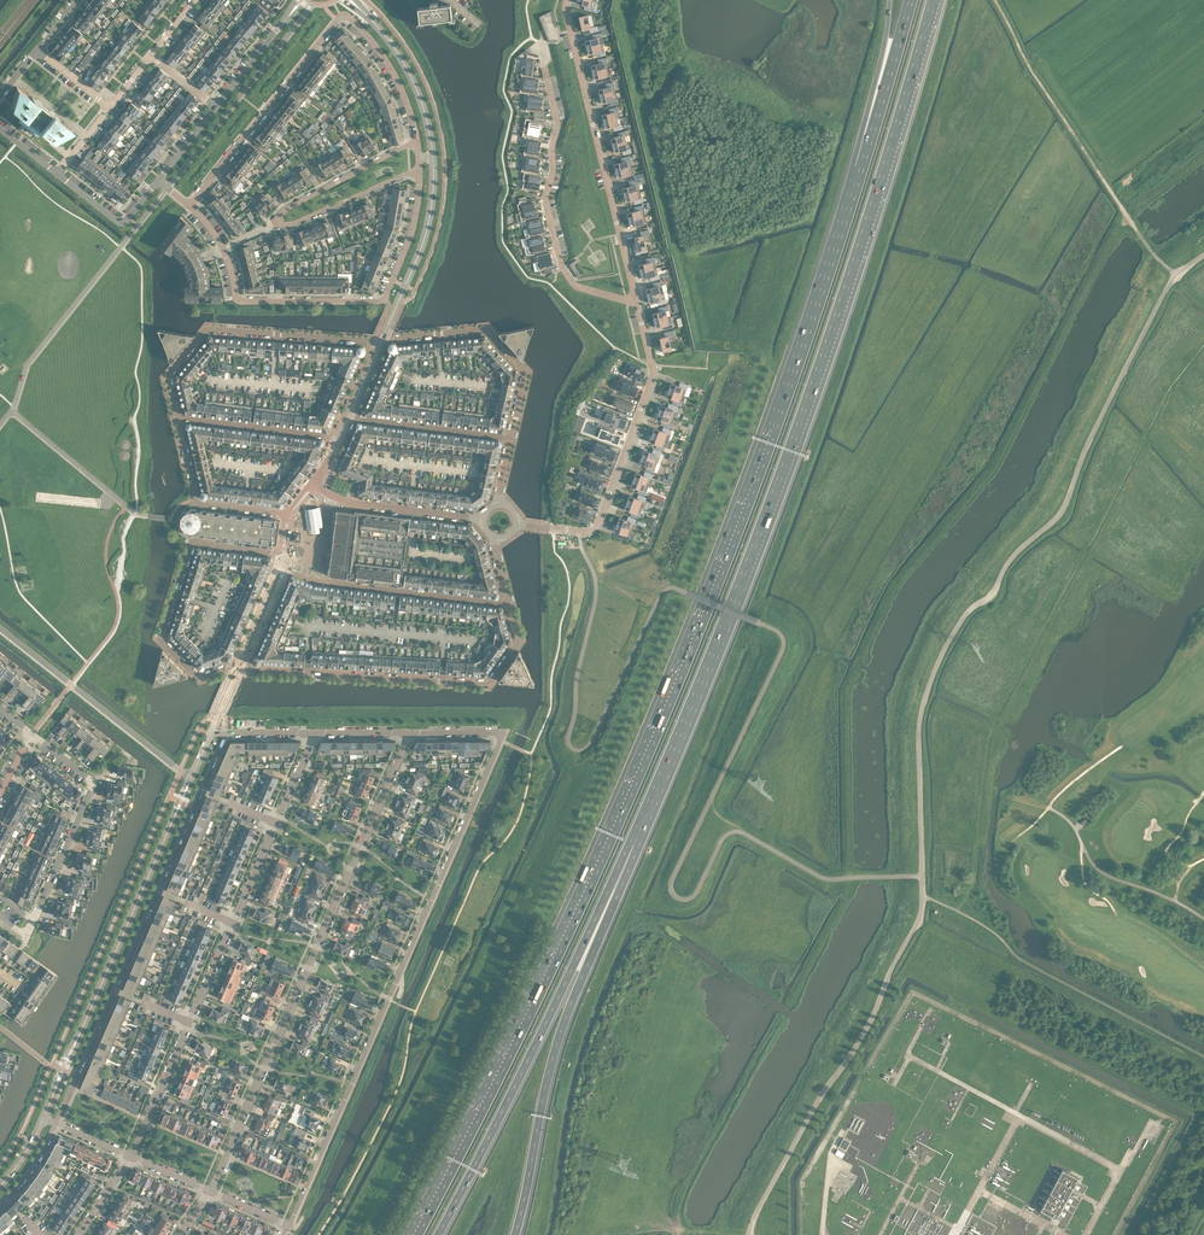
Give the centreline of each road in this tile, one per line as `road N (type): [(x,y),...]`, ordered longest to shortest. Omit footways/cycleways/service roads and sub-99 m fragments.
road 1 (motorway): [(859,167),(772,428),(675,682),(520,1026),(413,1234)]
road 2 (unclassified): [(750,1234),(921,918),(919,731),(945,650),(1014,555),(1064,508),(1169,286),(1203,255)]
road 3 (motorway): [(633,844),(841,317),(933,0)]
road 4 (residential): [(290,1224),(502,736),(408,732)]
road 5 (residential): [(210,1191),(408,732)]
road 6 (motorway): [(437,1234),(633,844)]
road 7 (residential): [(56,1124),(225,731)]
road 8 (motorway): [(515,1234),(554,1050),(633,844)]
road 9 (residential): [(190,204),(344,15),(390,66),(416,143)]
road 10 (residential): [(190,204),(211,223),(238,300),(386,301),(411,236),(419,172)]
road 11 (residential): [(509,605),(519,643),(488,683),(238,670)]
road 12 (residential): [(637,301),(654,373),(598,525),(587,532),(516,524)]
road 13 (residential): [(416,143),(287,207),(277,222),(295,223),(419,172)]
road 14 (residential): [(637,301),(581,287),(563,267),(545,198),(558,122),(539,45)]
road 15 (residential): [(567,0),(637,301)]
road 16 (secondary): [(193,778),(71,1050)]
road 17 (residential): [(283,551),(193,543),(160,639),(197,676),(238,670)]
road 18 (residential): [(384,338),(206,331),(167,377),(179,419)]
road 19 (track): [(996,0),(1127,215)]
road 20 (residential): [(193,778),(0,628)]
road 21 (residential): [(384,338),(485,329),(527,372),(512,440)]
road 22 (residential): [(282,567),(314,580),(509,605)]
road 23 (residential): [(35,922),(93,783),(31,735)]
road 24 (secondary): [(384,338),(424,240),(434,157)]
road 25 (secondary): [(434,157),(410,74),(349,0)]
road 26 (residential): [(179,419),(195,499),(290,514)]
road 27 (residential): [(313,485),(352,503),(484,520)]
road 28 (motorway): [(911,0),(859,167)]
road 29 (motorway): [(890,0),(859,167)]
road 30 (residential): [(349,415),(512,440)]
road 31 (residential): [(338,442),(179,419)]
road 32 (residential): [(131,1157),(190,1022)]
road 33 (residential): [(218,107),(302,0)]
road 34 (residential): [(61,174),(126,223),(159,182)]
road 35 (track): [(1028,976),(918,924)]

